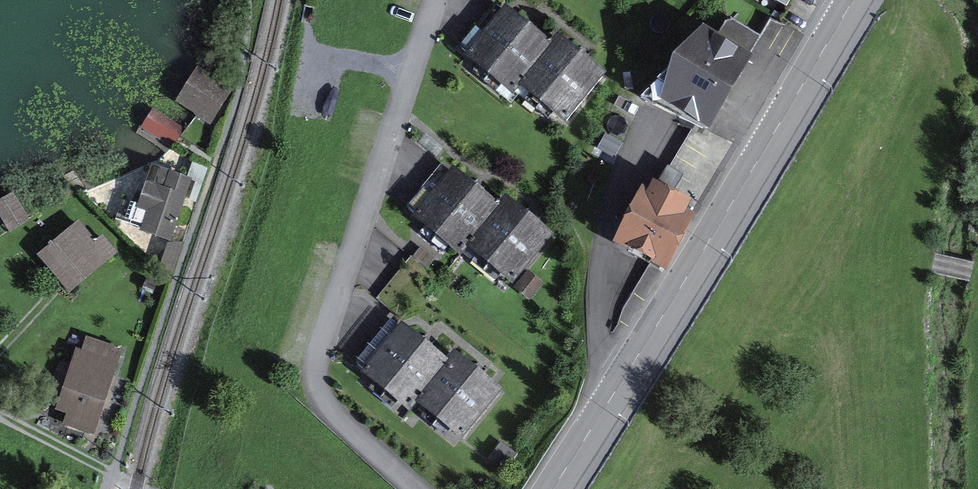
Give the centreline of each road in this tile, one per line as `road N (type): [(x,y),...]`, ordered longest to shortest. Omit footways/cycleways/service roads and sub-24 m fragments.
road 1 (primary): [(849,0),(555,488)]
road 2 (residential): [(423,488),(338,416),(313,370),(433,0)]

